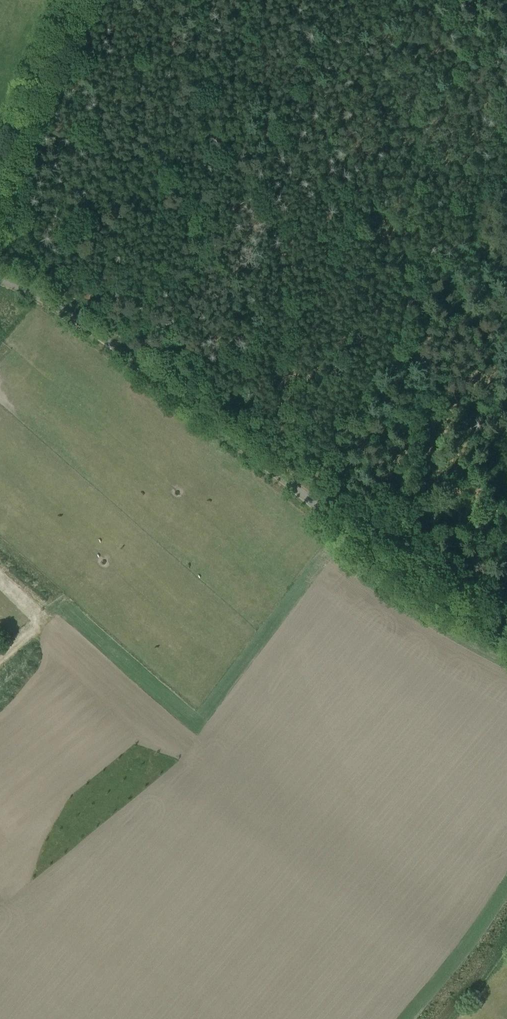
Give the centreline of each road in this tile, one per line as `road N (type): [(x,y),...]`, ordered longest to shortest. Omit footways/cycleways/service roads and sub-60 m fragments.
road 1 (unclassified): [(506,634),(378,555),(106,342),(0,281)]
road 2 (track): [(308,500),(506,177)]
road 3 (track): [(76,0),(0,196)]

